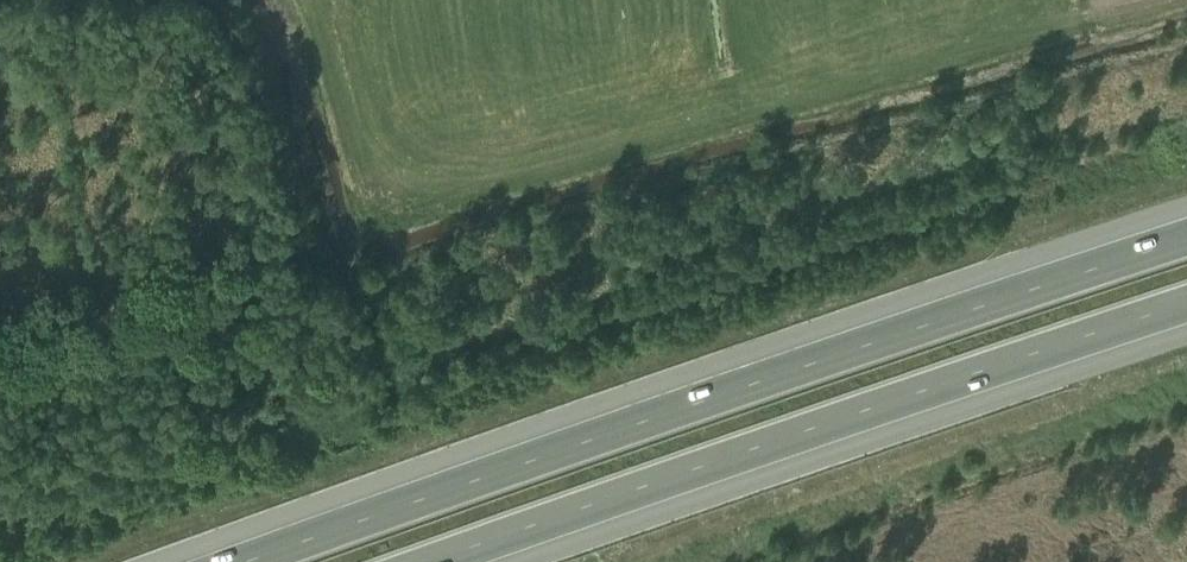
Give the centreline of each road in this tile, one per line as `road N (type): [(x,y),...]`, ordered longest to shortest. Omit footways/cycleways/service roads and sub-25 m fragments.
road 1 (motorway): [(1186,233),(242,561)]
road 2 (motorway): [(431,561),(1186,304)]

